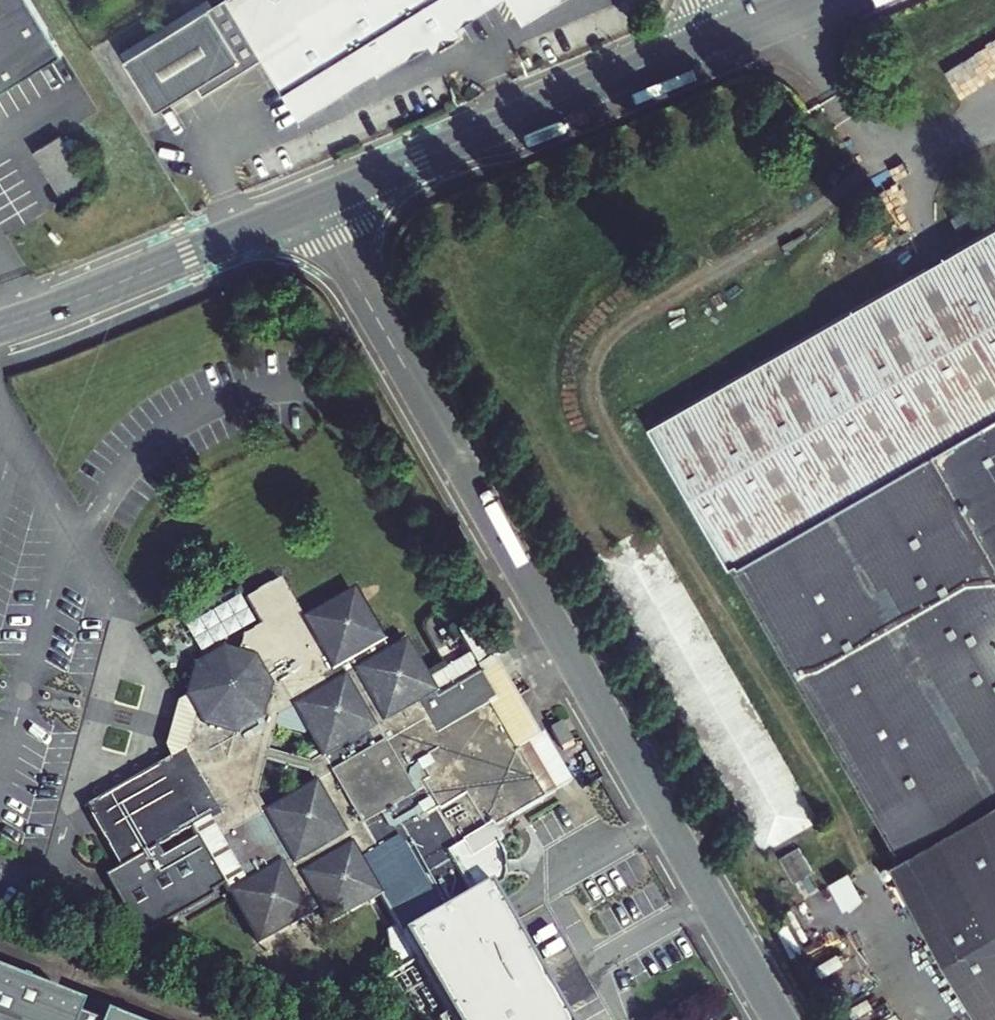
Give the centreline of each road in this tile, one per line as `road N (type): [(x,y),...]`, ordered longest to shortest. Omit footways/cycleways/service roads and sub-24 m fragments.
road 1 (residential): [(311,205),(778,1019)]
road 2 (residential): [(311,205),(734,31)]
road 3 (residential): [(0,329),(311,205)]

